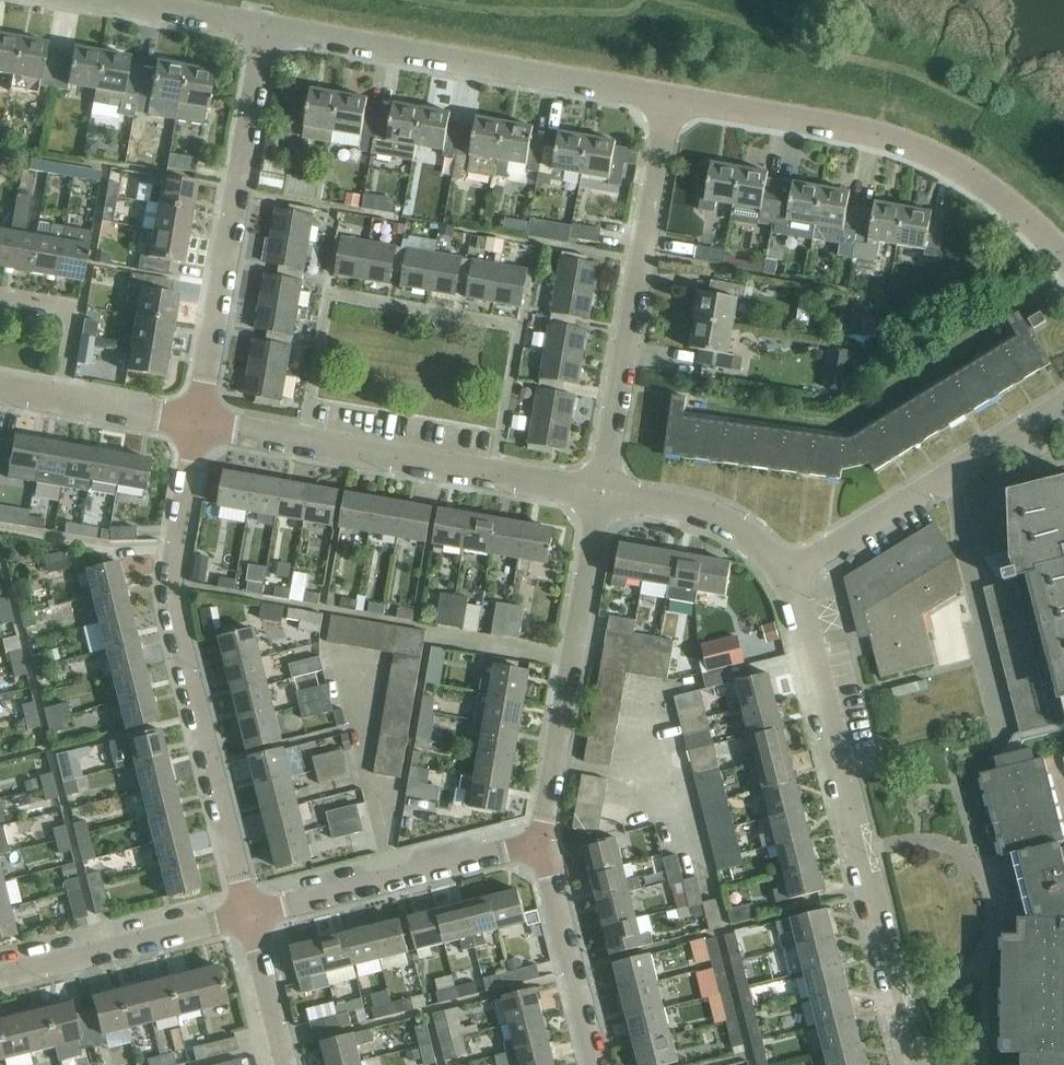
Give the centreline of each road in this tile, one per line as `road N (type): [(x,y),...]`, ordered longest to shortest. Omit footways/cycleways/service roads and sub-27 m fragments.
road 1 (residential): [(249,913),(168,595),(195,420)]
road 2 (residential): [(914,1064),(790,575)]
road 3 (residential): [(668,98),(873,138),(960,171),(1063,260)]
road 4 (residential): [(600,493),(195,420)]
road 5 (residential): [(263,29),(668,98)]
road 6 (residential): [(600,493),(668,98)]
road 7 (residential): [(195,420),(263,29)]
road 8 (residential): [(542,843),(600,493)]
road 9 (residential): [(790,575),(1063,398)]
road 10 (residential): [(249,913),(542,843)]
road 11 (residential): [(0,975),(249,913)]
road 12 (residential): [(598,1064),(542,843)]
road 13 (residential): [(790,575),(716,510),(600,493)]
road 14 (residential): [(102,0),(263,29)]
road 15 (residential): [(59,398),(72,313),(0,296)]
road 16 (residential): [(249,913),(285,1064)]
road 17 (residential): [(195,420),(59,398)]

